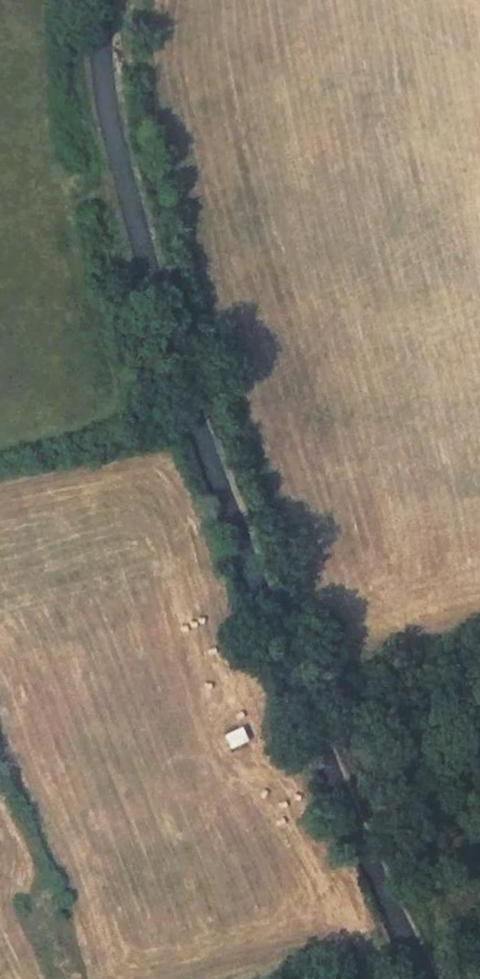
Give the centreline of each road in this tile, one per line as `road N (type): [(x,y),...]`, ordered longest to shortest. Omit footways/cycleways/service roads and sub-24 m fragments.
road 1 (unclassified): [(91,0),(90,53),(139,253),(291,692),(422,978)]

